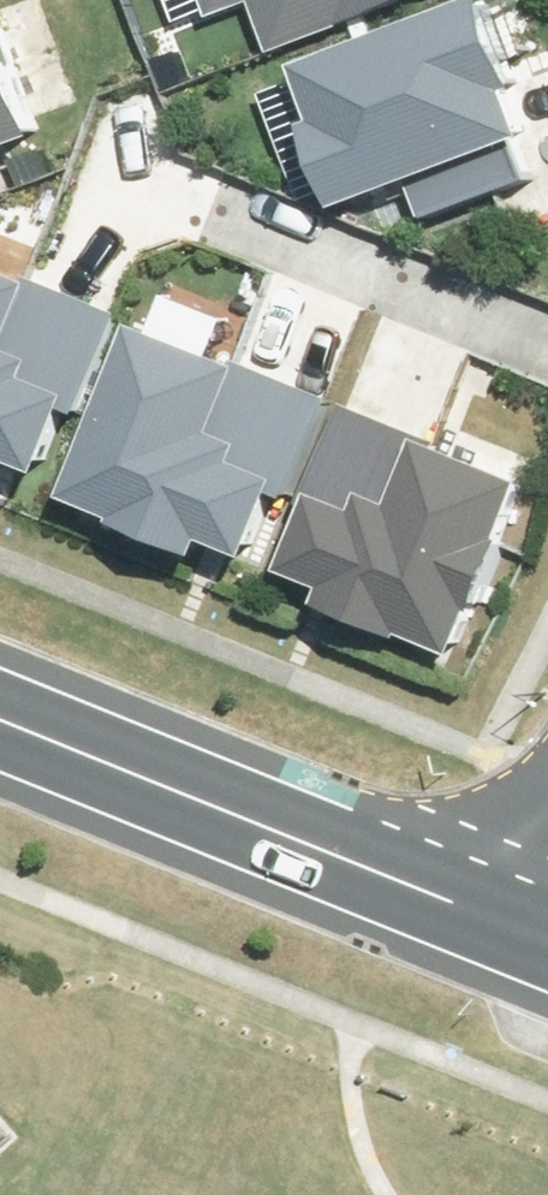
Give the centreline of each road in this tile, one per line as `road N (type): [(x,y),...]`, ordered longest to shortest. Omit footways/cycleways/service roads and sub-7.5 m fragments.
road 1 (tertiary): [(0,733),(527,938)]

